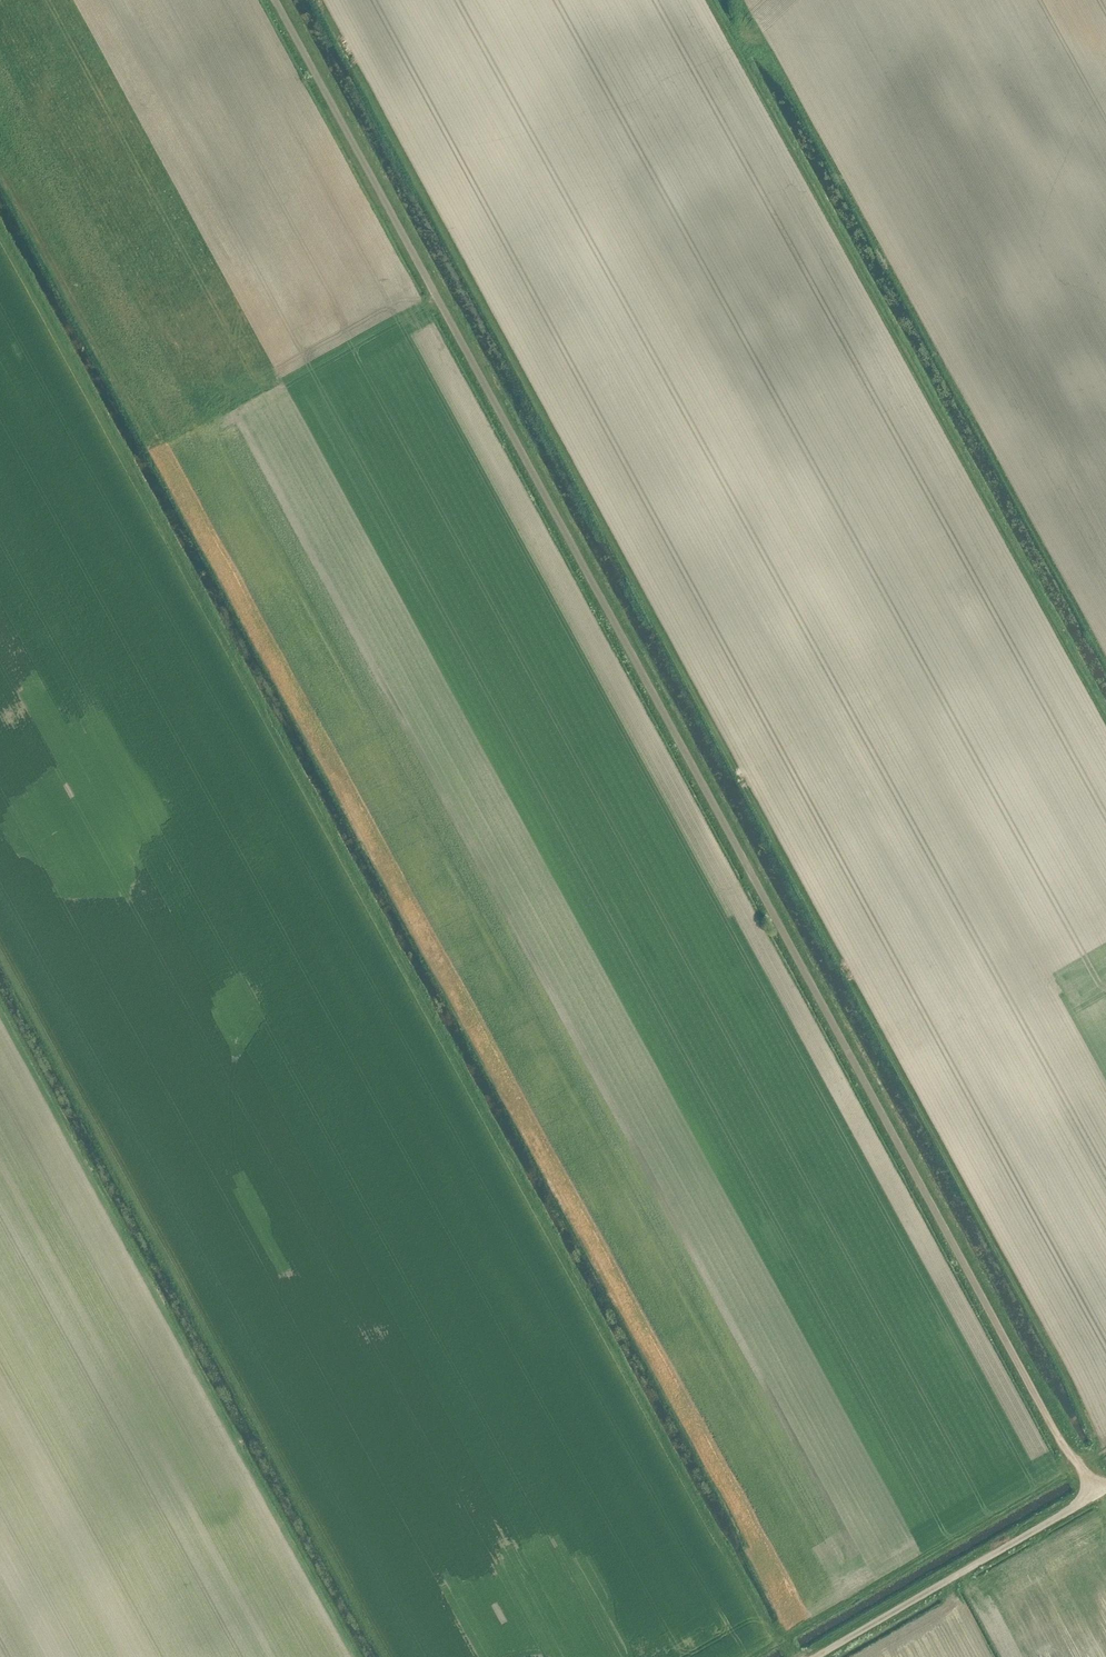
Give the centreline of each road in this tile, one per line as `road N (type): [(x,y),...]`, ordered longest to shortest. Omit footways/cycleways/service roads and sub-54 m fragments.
road 1 (unclassified): [(1105,1474),(1086,1486),(273,0)]

